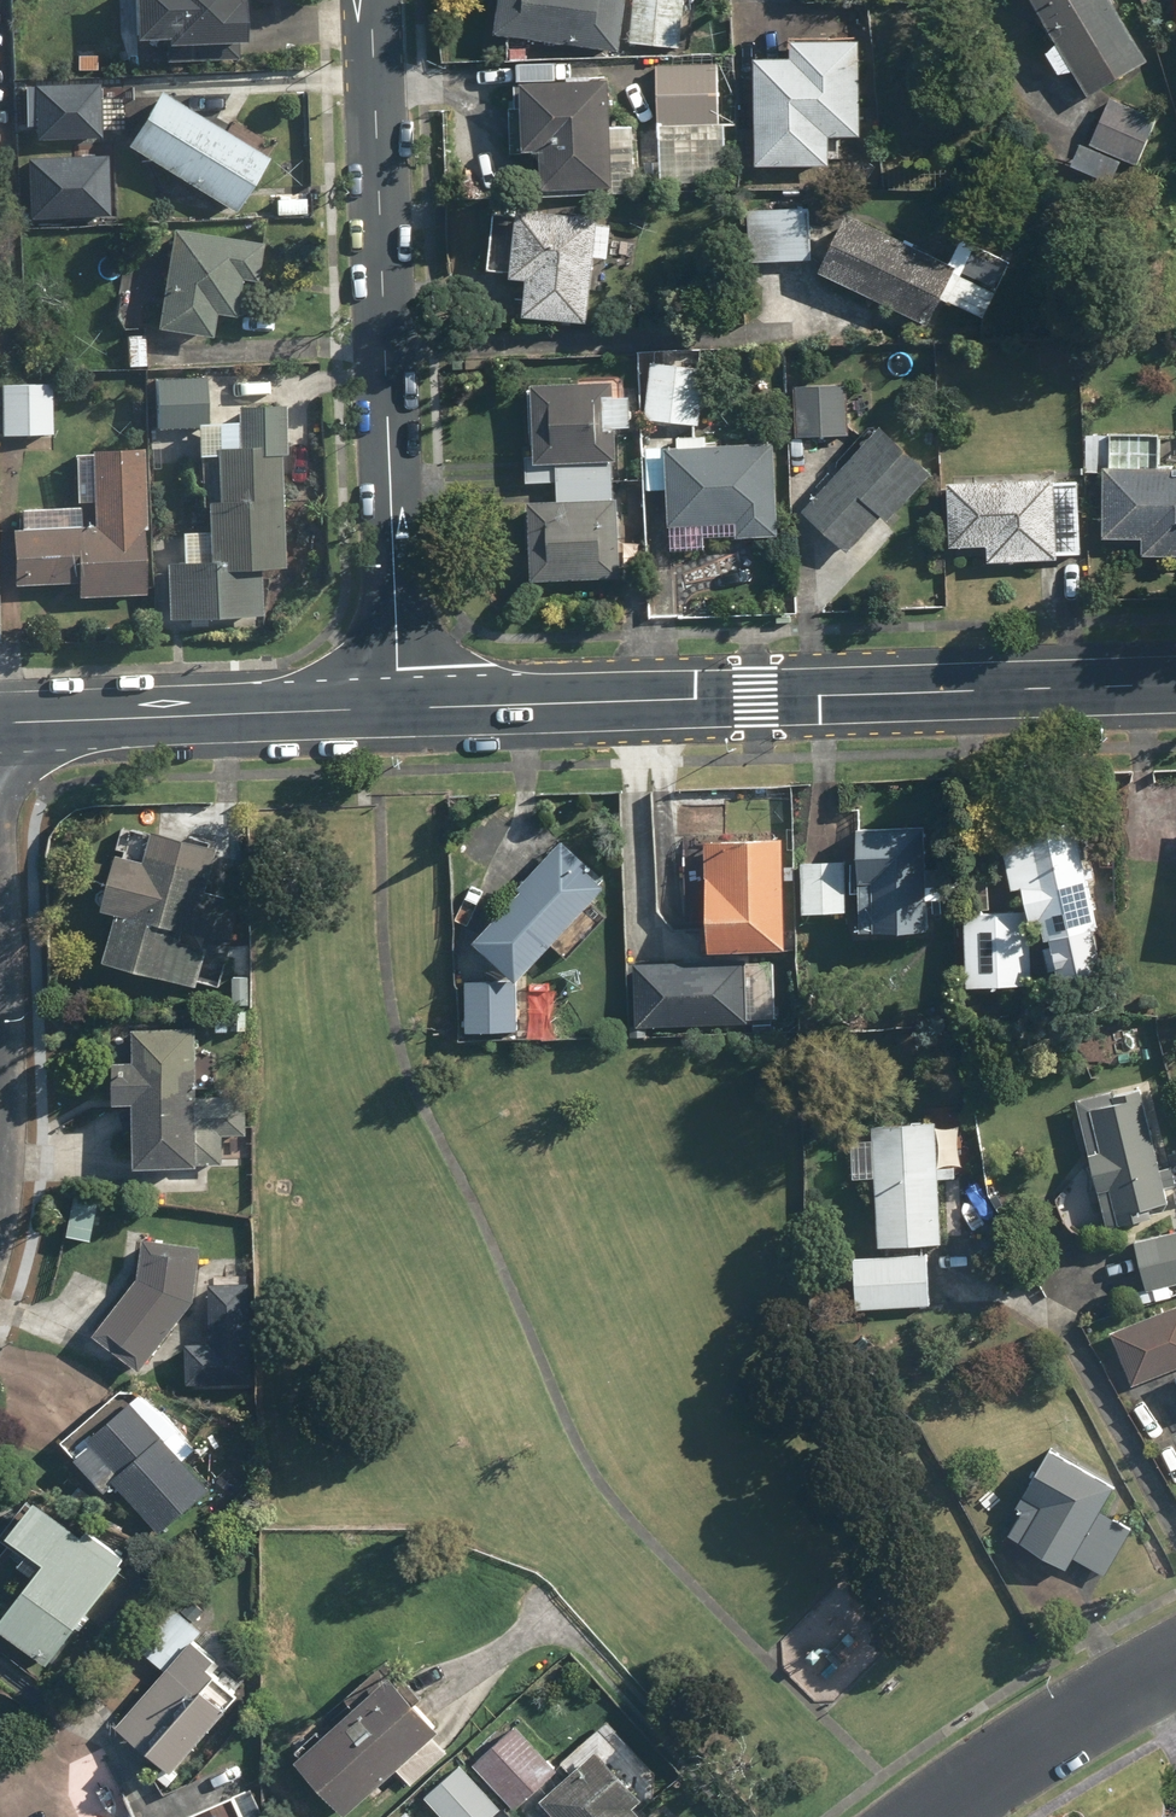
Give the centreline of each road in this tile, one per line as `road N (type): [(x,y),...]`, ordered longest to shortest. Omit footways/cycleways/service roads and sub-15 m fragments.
road 1 (tertiary): [(1175,692),(401,712)]
road 2 (residential): [(372,0),(401,712)]
road 3 (tertiary): [(401,712),(0,726)]
road 4 (residential): [(1175,1663),(921,1816)]

